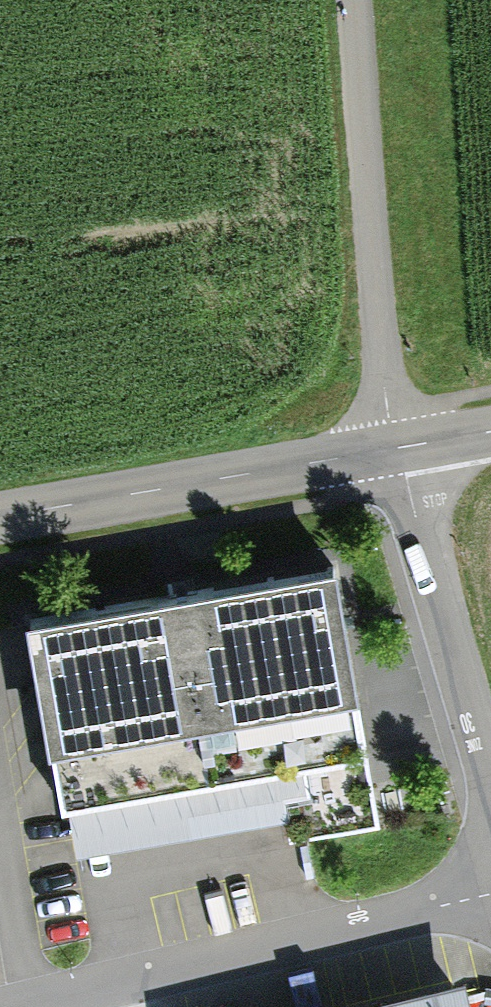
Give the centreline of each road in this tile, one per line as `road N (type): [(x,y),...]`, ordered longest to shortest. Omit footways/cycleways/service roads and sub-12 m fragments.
road 1 (unclassified): [(400,446),(385,389),(359,0)]
road 2 (unclassified): [(0,520),(400,446)]
road 3 (residential): [(490,810),(400,446)]

